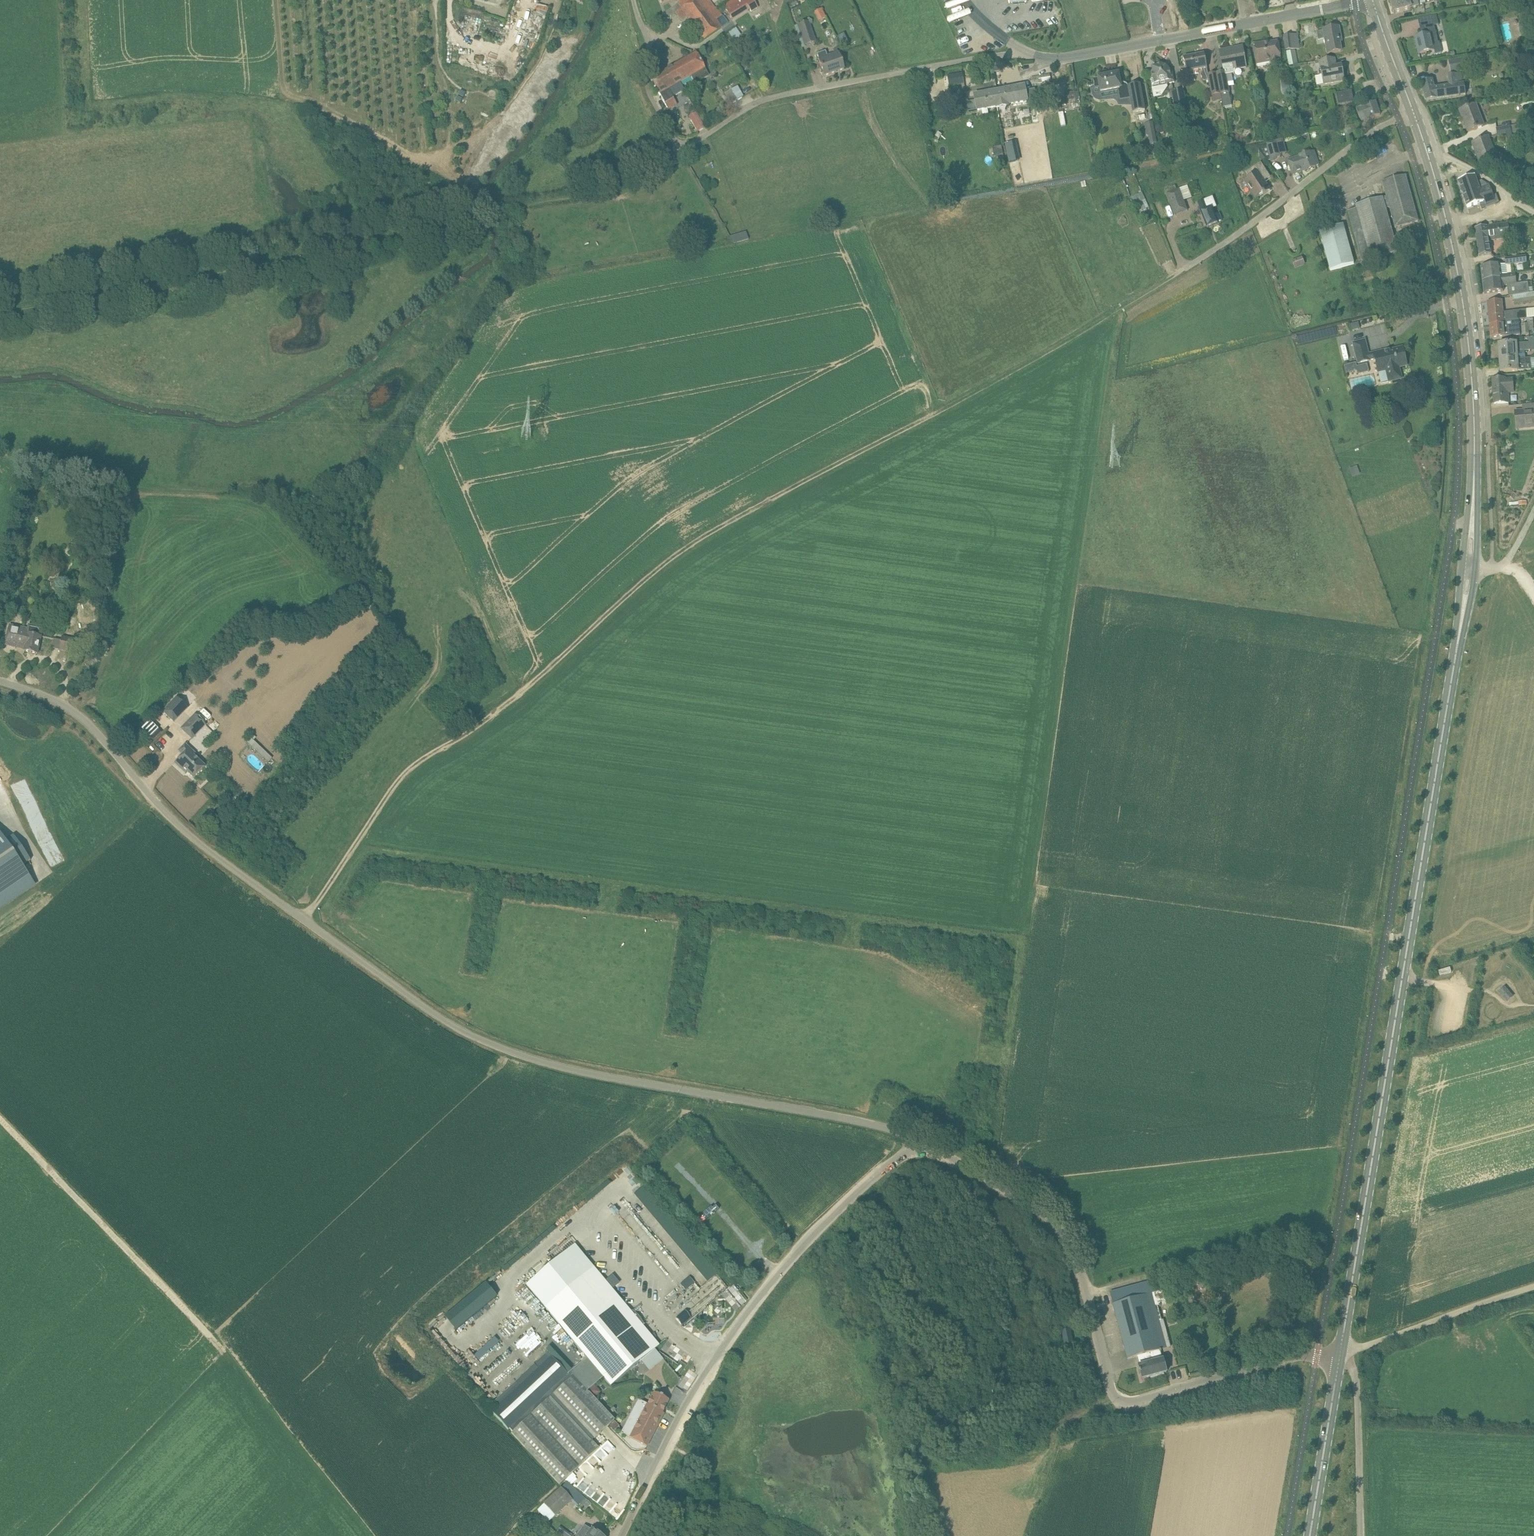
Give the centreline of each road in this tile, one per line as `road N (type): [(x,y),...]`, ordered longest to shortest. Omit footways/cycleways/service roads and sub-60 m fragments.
road 1 (secondary): [(1340,1353),(1469,571),(1471,376),(1463,300),(1412,110)]
road 2 (track): [(308,918),(403,779),(455,745),(705,536),(1182,273)]
road 3 (unclassified): [(919,1142),(877,1125),(536,1063),(473,1036),(217,851),(70,707),(0,681)]
road 4 (unclassified): [(679,142),(787,93),(1004,54),(1097,51),(1373,1)]
road 5 (unclassified): [(1340,1353),(1296,1355),(1131,1403),(1118,1399),(1064,1231),(1033,1204),(919,1142)]
road 6 (unclassified): [(620,1535),(682,1411),(767,1286),(815,1231),(919,1142)]
road 7 (track): [(207,1333),(0,1120)]
road 8 (unclassified): [(1412,110),(1367,133),(1182,273)]
road 9 (track): [(501,209),(651,174),(666,167),(679,142)]
road 10 (unclassified): [(1362,1535),(1358,1381),(1351,1352),(1340,1353)]
road 11 (track): [(1351,1352),(1533,1286)]
road 12 (secondary): [(1310,1535),(1340,1353)]

